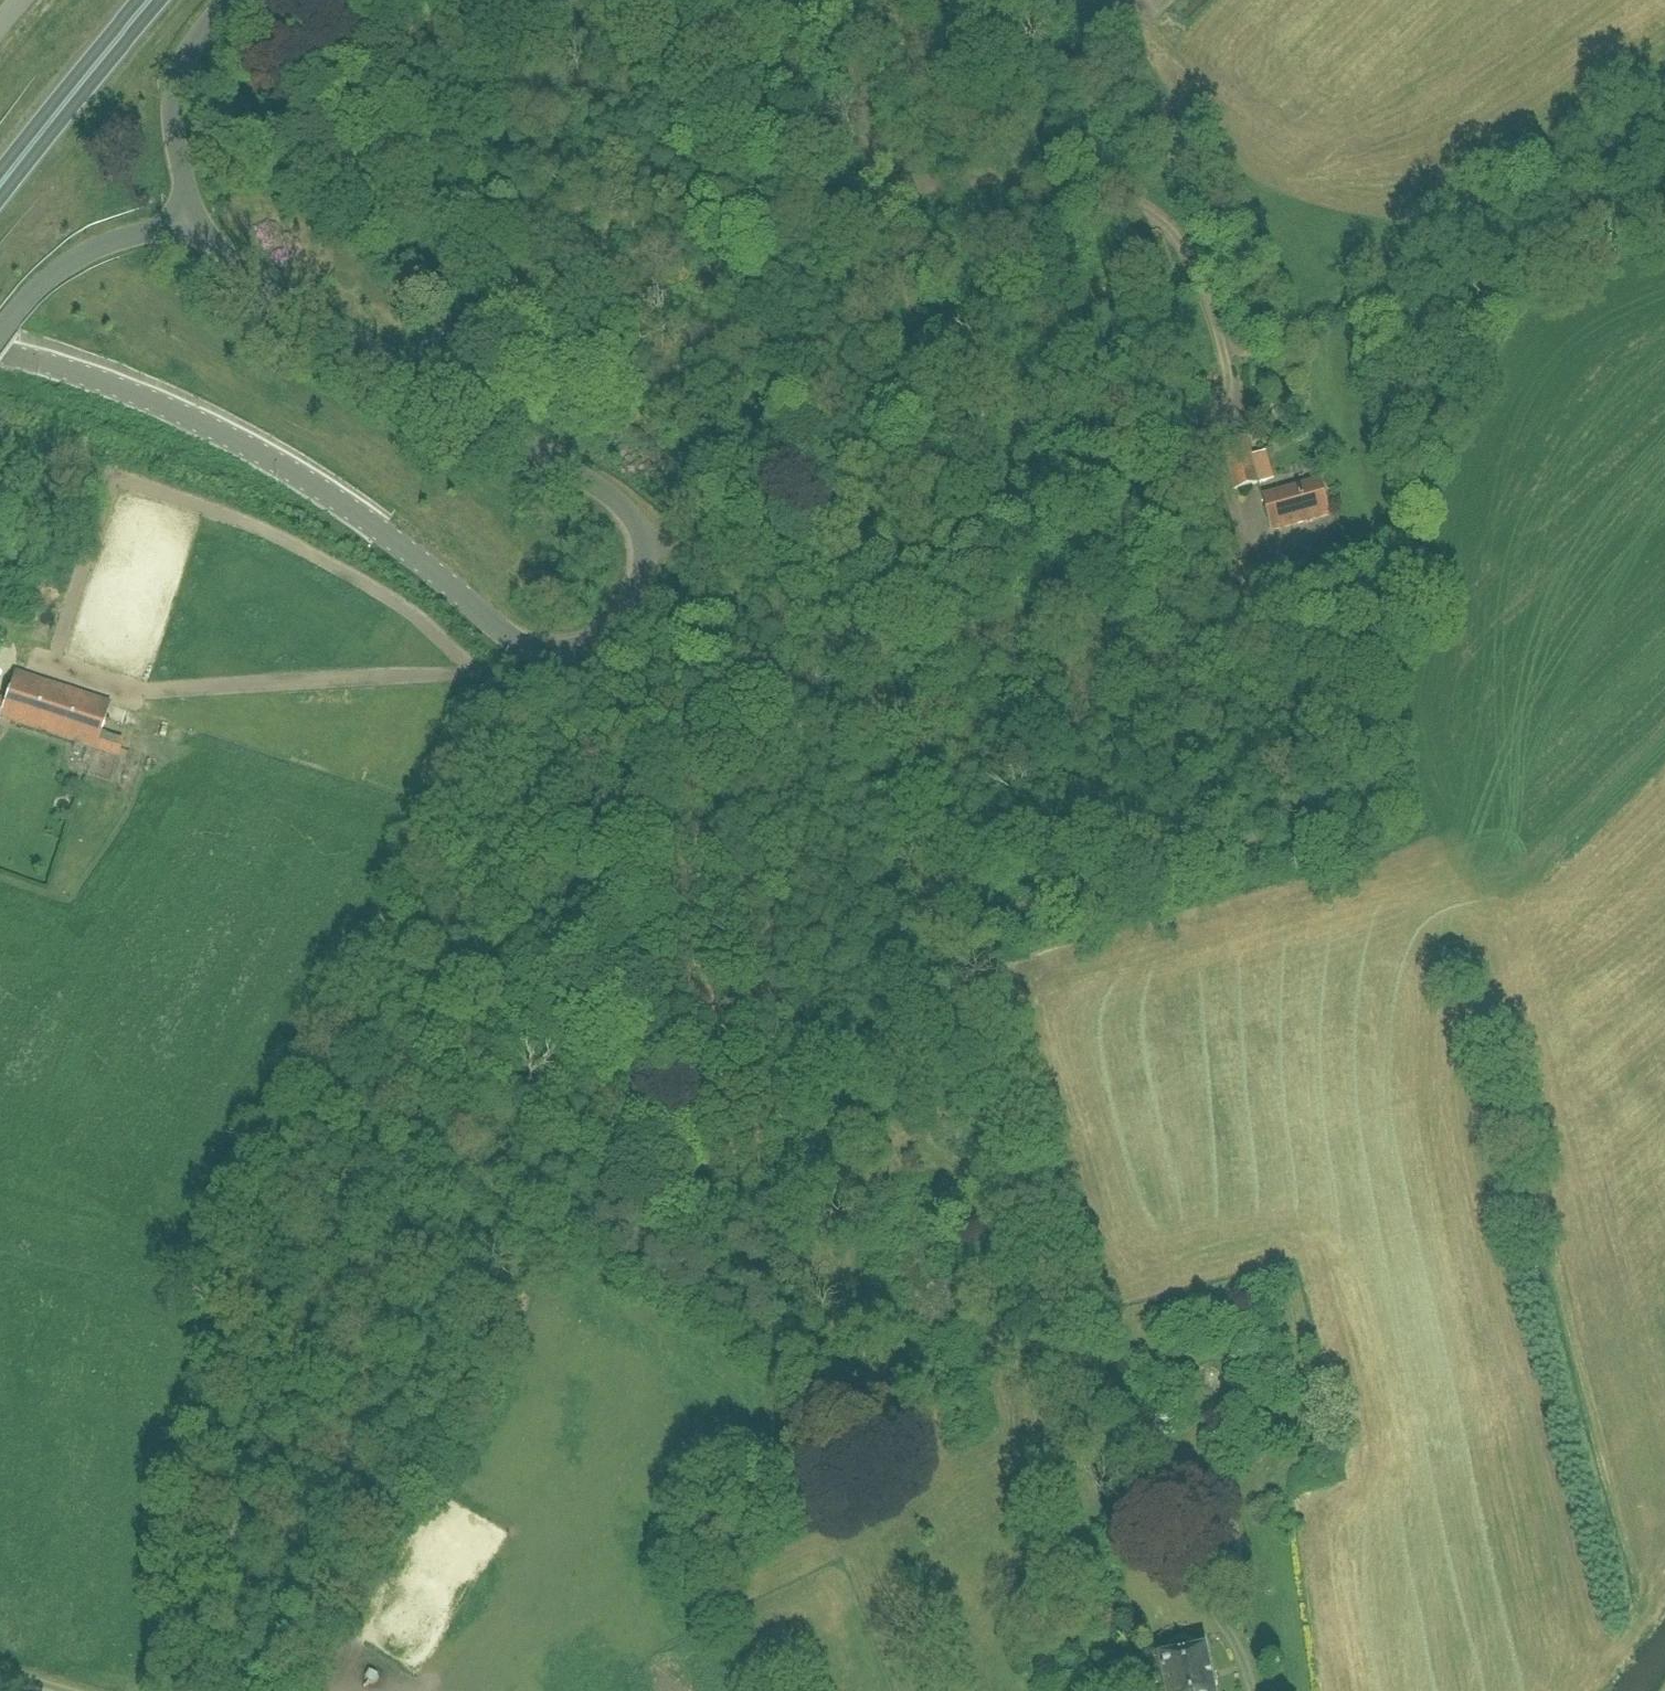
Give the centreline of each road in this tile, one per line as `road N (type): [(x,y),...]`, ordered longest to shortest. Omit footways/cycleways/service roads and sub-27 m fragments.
road 1 (tertiary): [(196,214),(218,251),(258,281),(631,513),(643,533),(645,569),(632,603),(605,633),(563,651),(523,647),(444,578),(270,456),(74,369),(0,349)]
road 2 (trunk): [(0,185),(151,0)]
road 3 (tertiary): [(231,0),(192,43),(175,80),(175,141),(196,214)]
road 4 (unclassified): [(0,331),(61,271),(196,214)]

